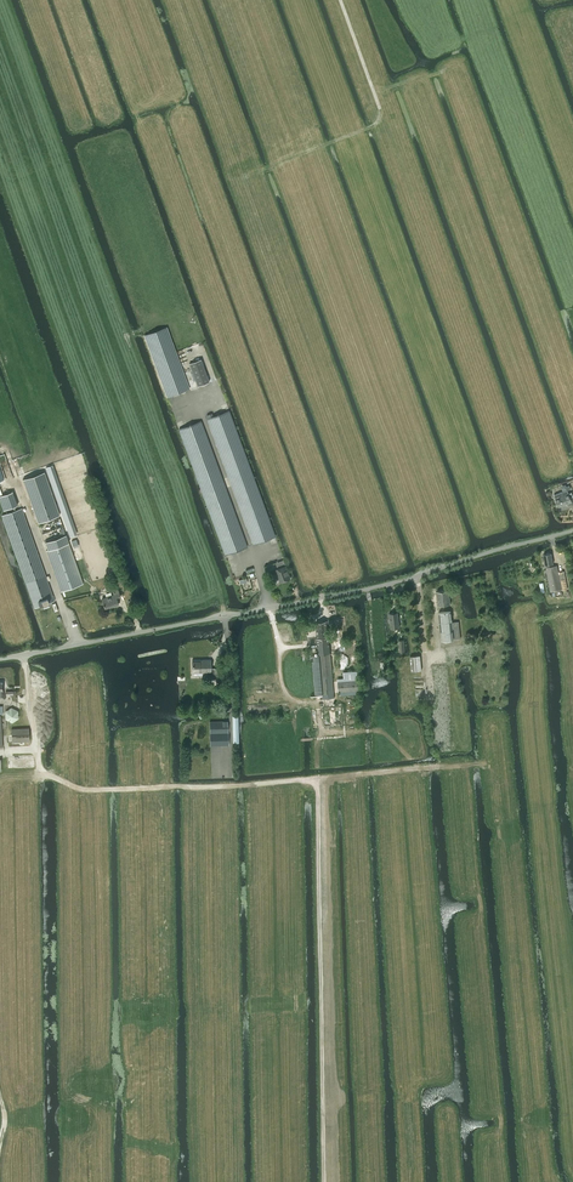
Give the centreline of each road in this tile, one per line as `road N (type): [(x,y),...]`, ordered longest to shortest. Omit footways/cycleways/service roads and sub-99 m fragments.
road 1 (unclassified): [(0,659),(380,586),(572,531)]
road 2 (track): [(326,1181),(317,739),(323,734)]
road 3 (track): [(503,850),(489,765),(422,770),(385,733),(323,734)]
road 4 (track): [(340,204),(322,151),(374,127),(381,110),(341,0)]
road 5 (track): [(230,786),(82,789),(46,774),(36,751)]

